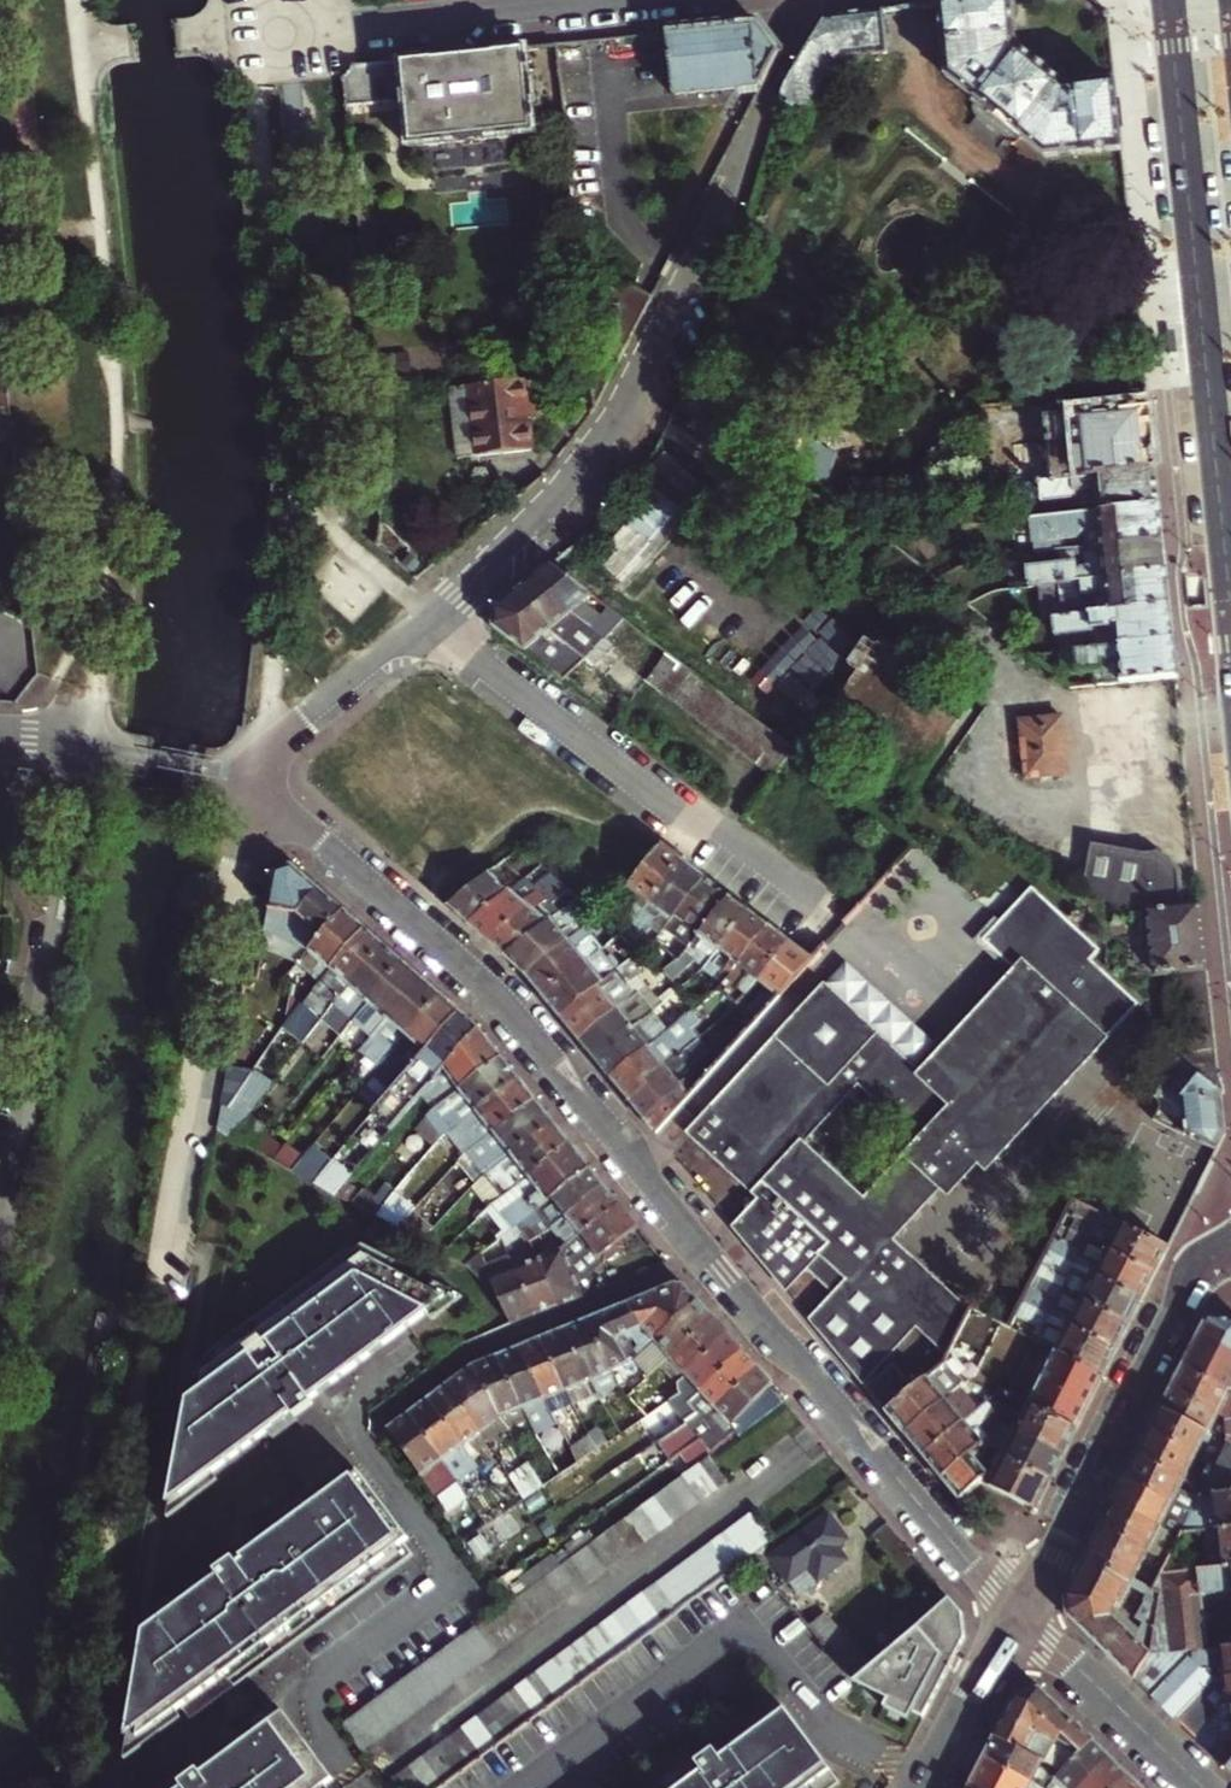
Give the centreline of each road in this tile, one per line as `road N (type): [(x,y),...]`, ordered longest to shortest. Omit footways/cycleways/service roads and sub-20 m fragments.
road 1 (residential): [(428,626),(535,528),(608,442),(822,0)]
road 2 (residential): [(257,793),(507,1006),(707,1259)]
road 3 (secondary): [(1168,0),(1230,616)]
road 4 (residential): [(92,748),(0,1256)]
road 5 (residential): [(428,626),(823,916)]
road 6 (residential): [(707,1259),(1015,1617)]
road 7 (tertiary): [(1230,1254),(1195,1282),(1056,1558),(1015,1617)]
road 8 (residential): [(707,1259),(491,1345),(392,1413)]
road 9 (residential): [(598,0),(352,24),(324,24),(301,13)]
road 10 (residential): [(1015,1617),(1201,1787)]
road 11 (residential): [(257,793),(299,728),(428,626)]
road 12 (tertiary): [(1015,1617),(920,1787)]
road 13 (residential): [(92,748),(199,771),(257,793)]

